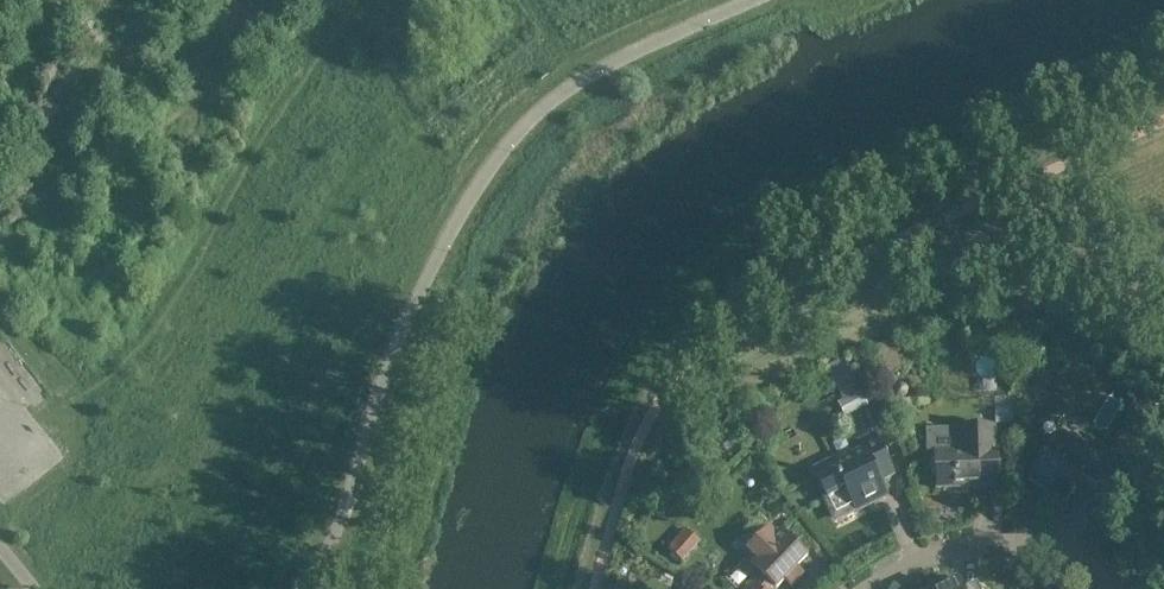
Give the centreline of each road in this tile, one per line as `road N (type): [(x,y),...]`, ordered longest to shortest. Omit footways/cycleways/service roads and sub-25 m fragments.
road 1 (residential): [(887,588),(1017,549),(1063,553),(1115,588)]

